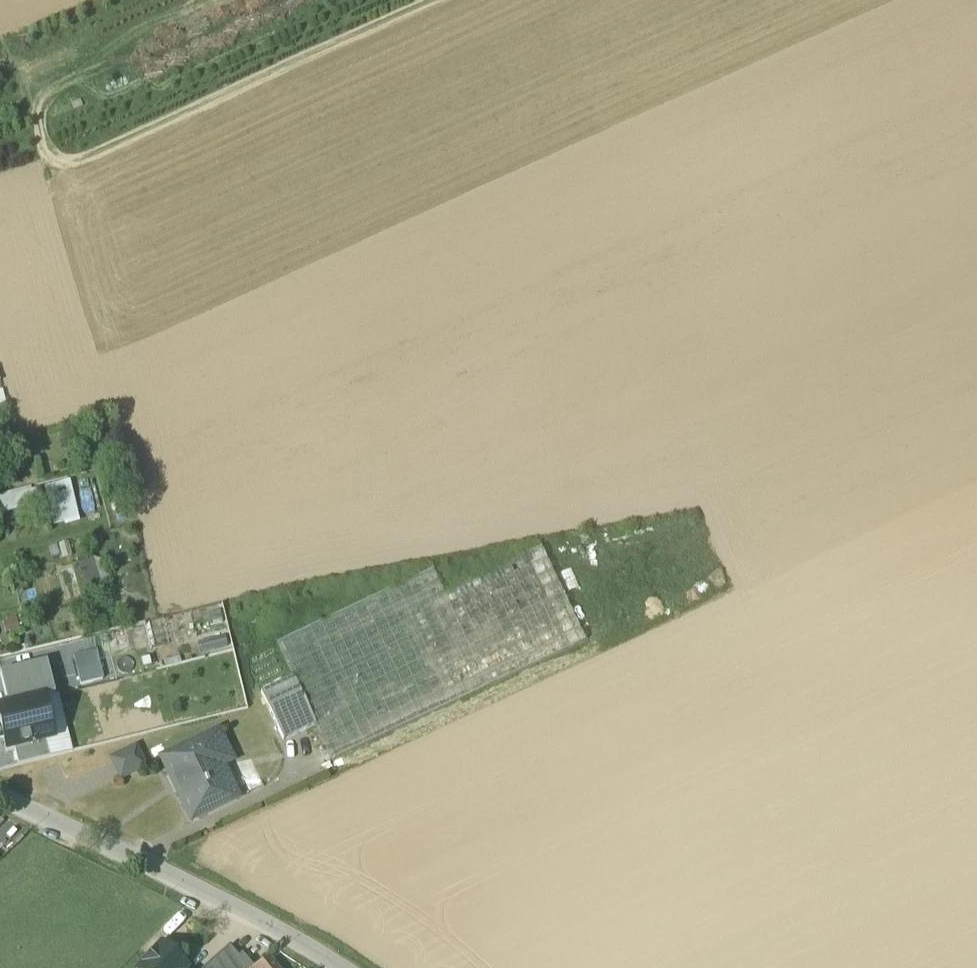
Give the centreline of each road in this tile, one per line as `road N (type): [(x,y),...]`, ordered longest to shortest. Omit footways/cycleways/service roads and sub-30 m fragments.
road 1 (unclassified): [(0,794),(319,944),(352,967)]

